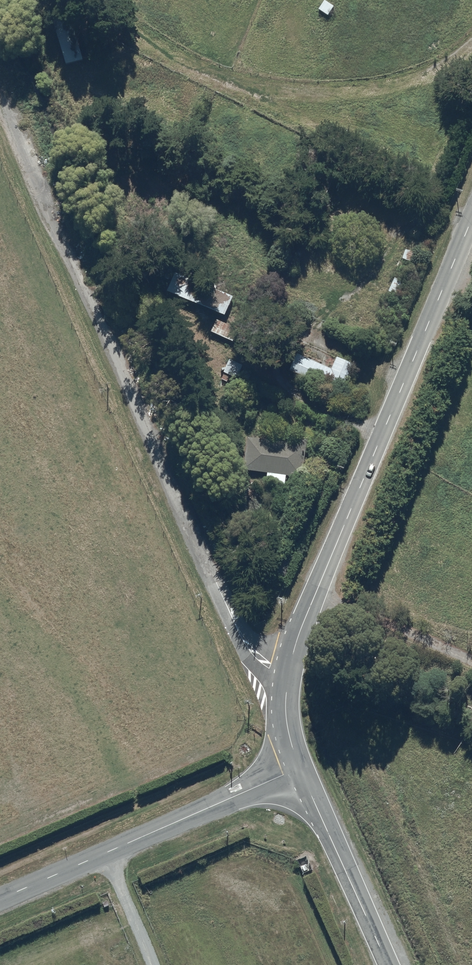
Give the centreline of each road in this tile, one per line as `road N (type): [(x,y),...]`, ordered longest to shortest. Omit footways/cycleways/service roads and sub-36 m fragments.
road 1 (unclassified): [(288,676),(257,659),(236,628),(0,84)]
road 2 (unclassified): [(471,217),(288,676)]
road 3 (unclassified): [(300,770),(0,899)]
road 4 (unclassified): [(387,964),(300,770)]

